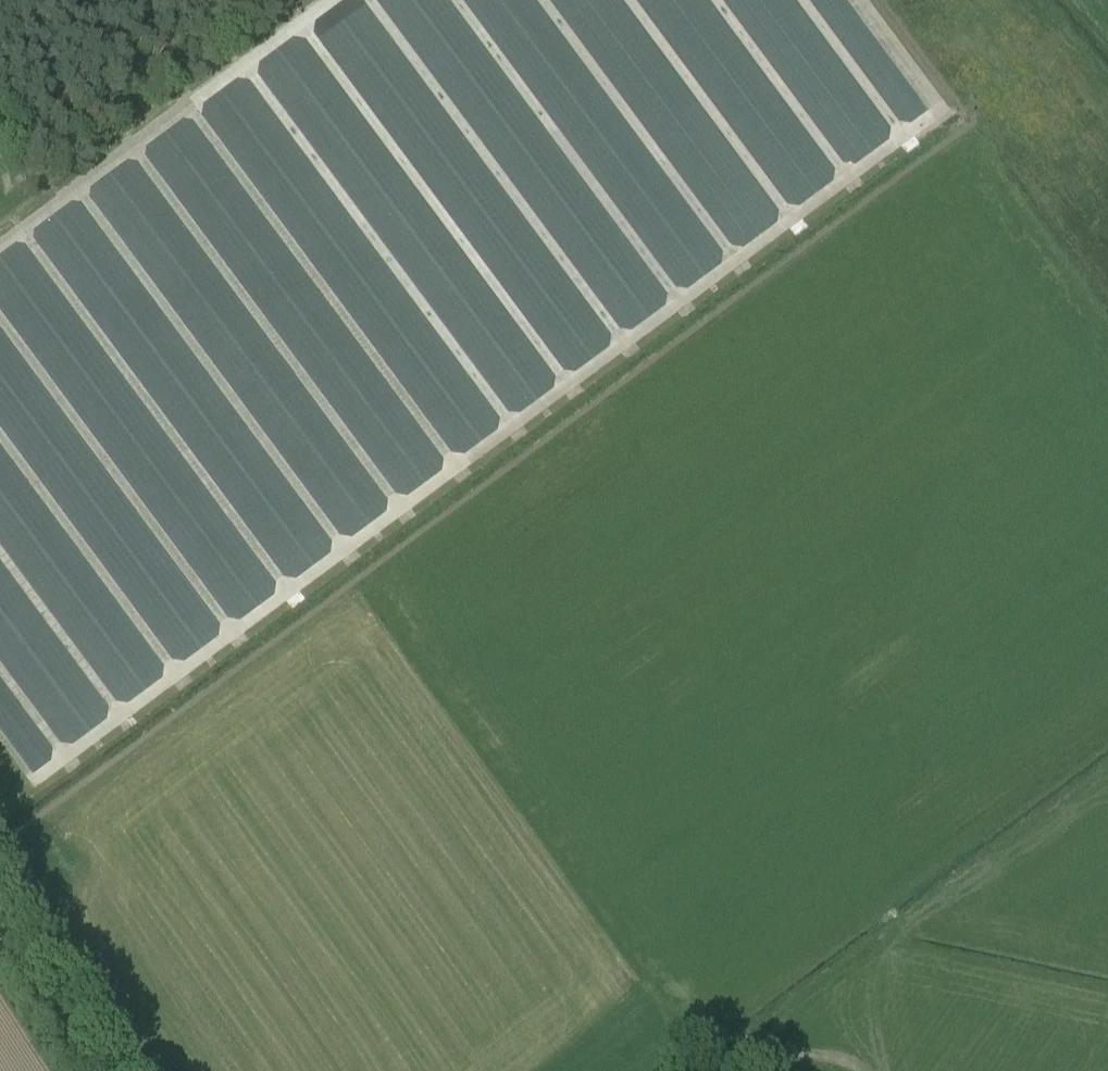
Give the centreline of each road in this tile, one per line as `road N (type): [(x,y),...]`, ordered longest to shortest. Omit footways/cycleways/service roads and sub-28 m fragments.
road 1 (track): [(0,935),(87,1070)]

